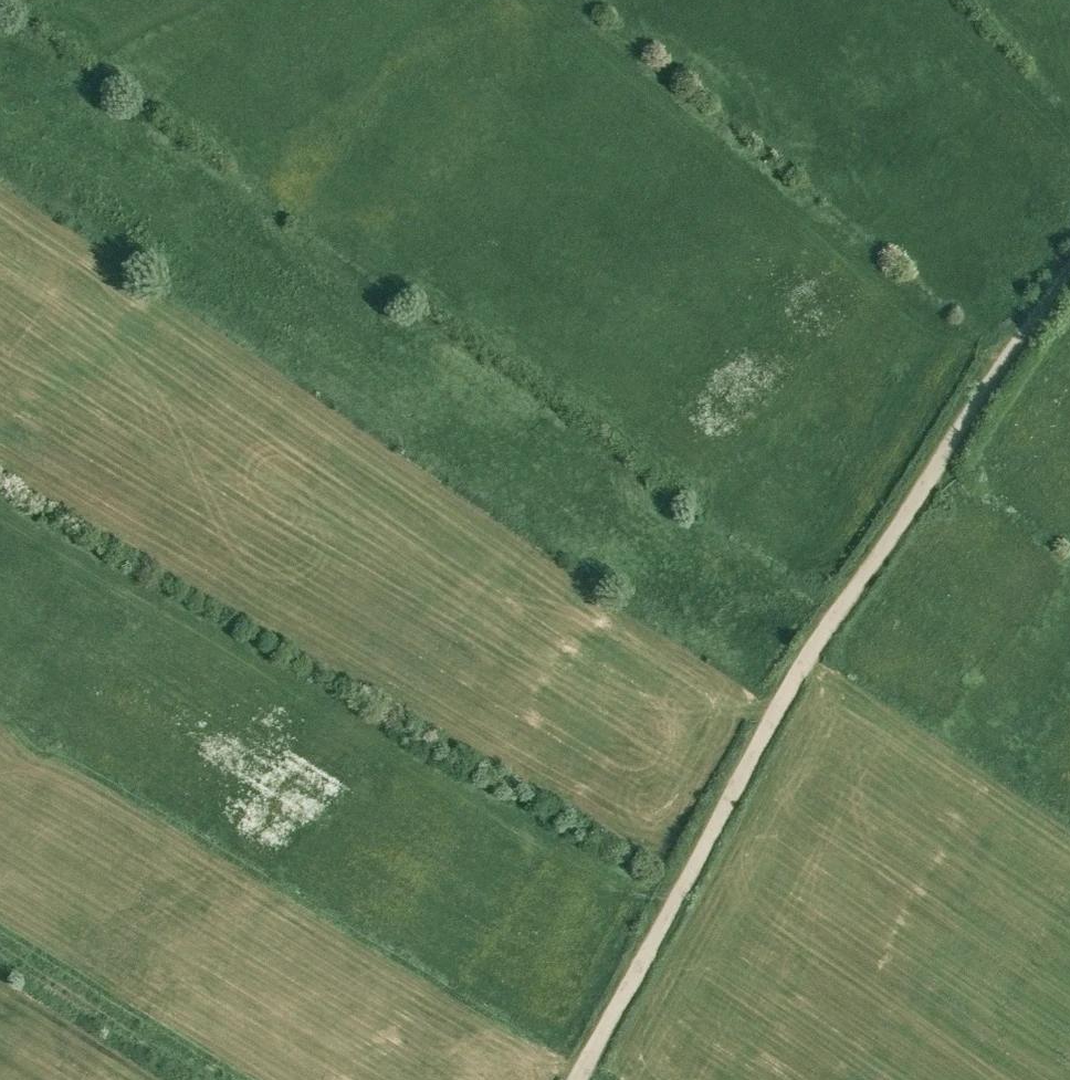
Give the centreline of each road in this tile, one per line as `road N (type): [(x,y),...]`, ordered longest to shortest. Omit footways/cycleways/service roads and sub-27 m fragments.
road 1 (track): [(1069,270),(801,662),(579,1079)]
road 2 (track): [(213,1079),(0,947)]

